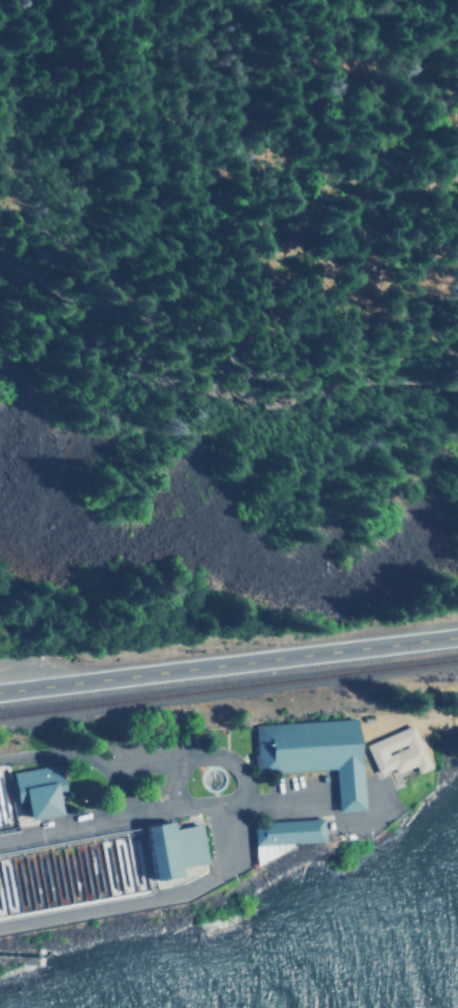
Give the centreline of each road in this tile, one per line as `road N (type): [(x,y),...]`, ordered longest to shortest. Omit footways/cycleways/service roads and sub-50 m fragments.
road 1 (primary): [(0,693),(457,636)]
road 2 (residential): [(0,924),(182,892),(232,864)]

